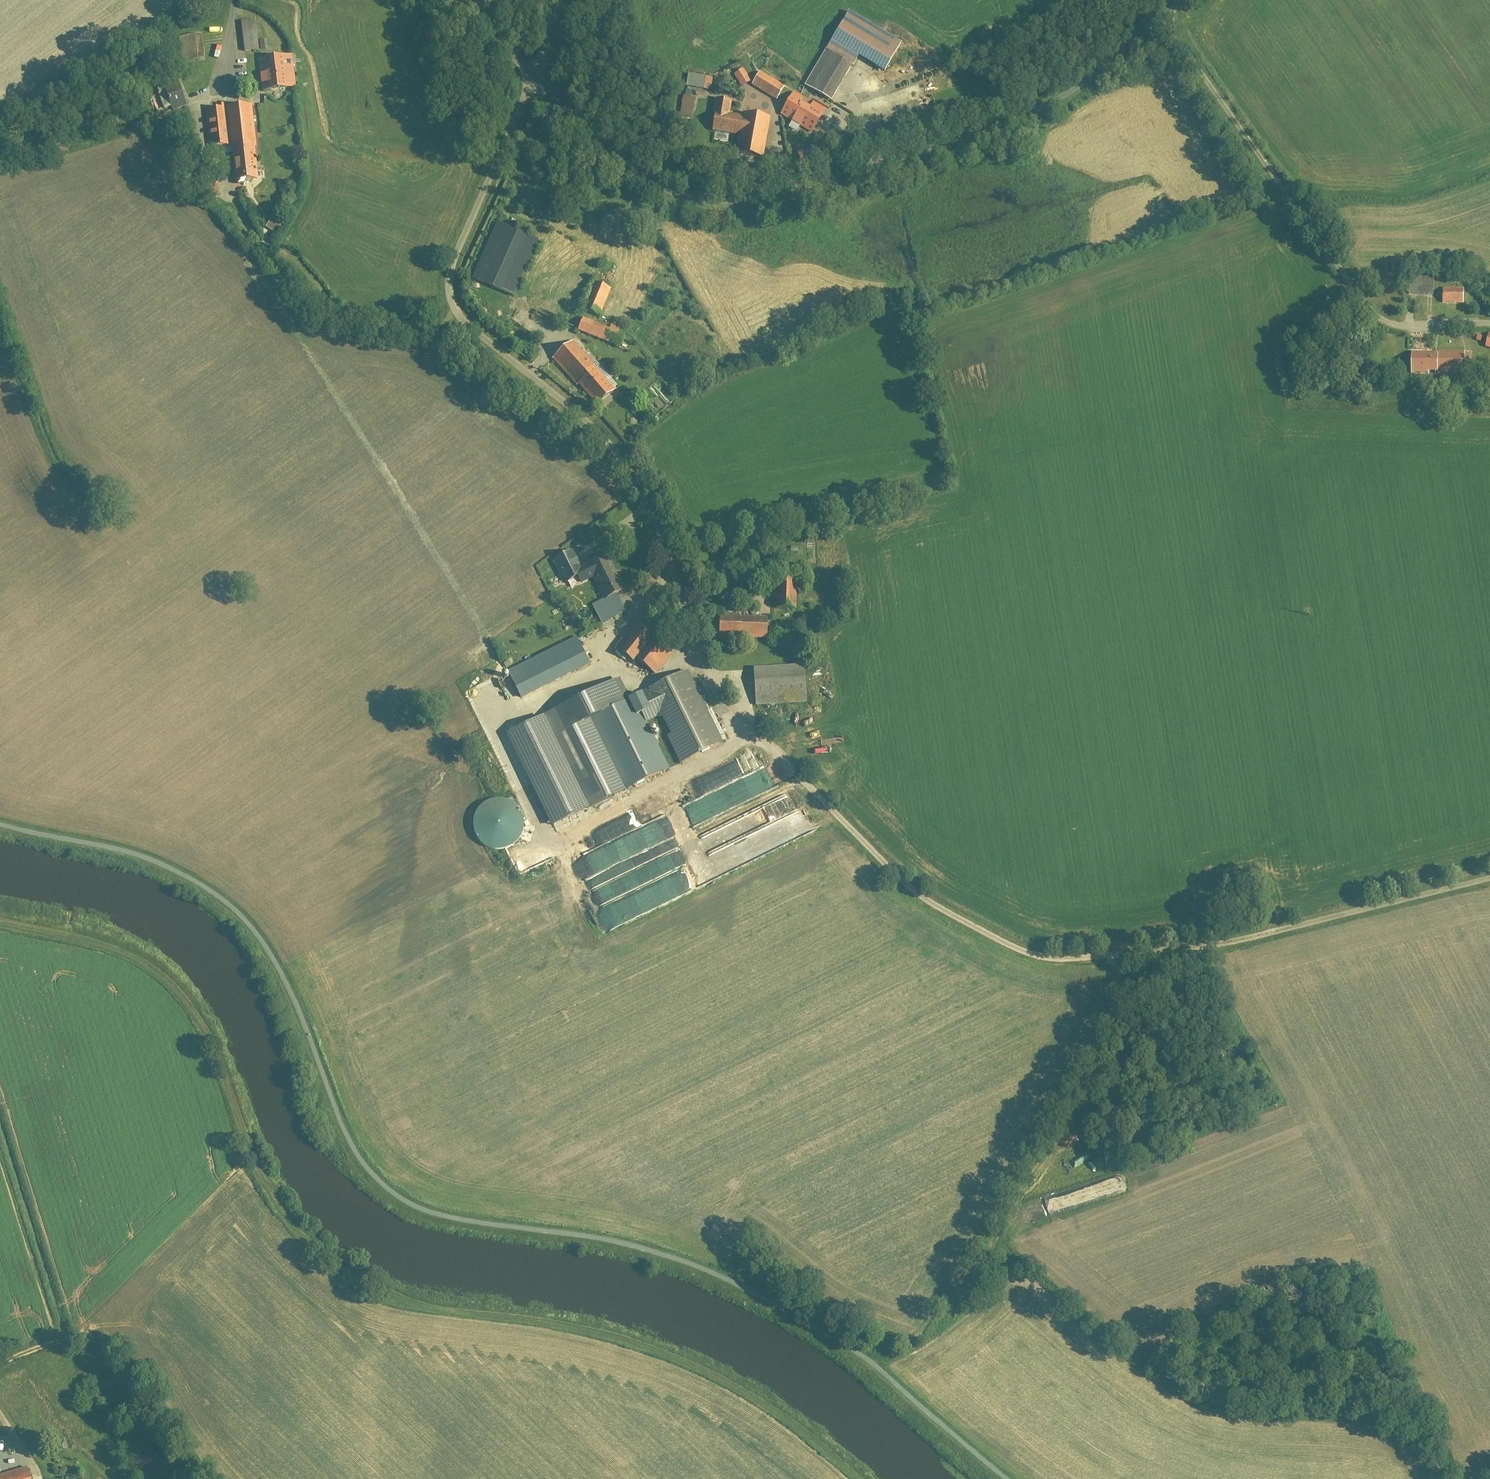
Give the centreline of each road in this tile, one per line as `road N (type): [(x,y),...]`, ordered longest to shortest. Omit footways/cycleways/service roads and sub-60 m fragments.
road 1 (unclassified): [(1489,876),(1268,934),(1113,959),(1033,959),(933,911),(735,715),(695,655),(628,469),(572,401),(450,304),(450,267),(534,80)]
road 2 (unclassified): [(1160,22),(1082,83),(771,200),(722,203),(637,168),(534,80)]
road 3 (unclassified): [(1160,22),(1376,316),(1404,328),(1489,328)]
road 4 (track): [(992,1272),(995,1239),(1108,1040),(1124,989),(1121,957)]
road 5 (track): [(254,1478),(141,1331),(94,1333),(0,1364)]

